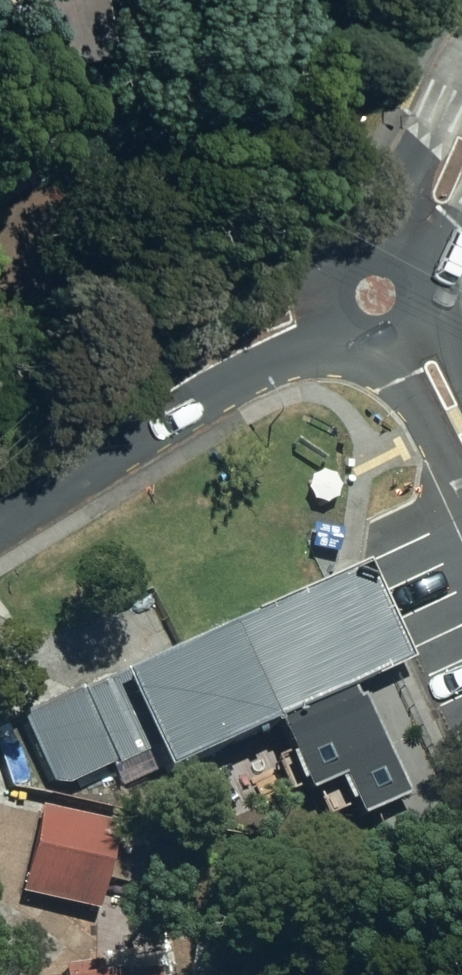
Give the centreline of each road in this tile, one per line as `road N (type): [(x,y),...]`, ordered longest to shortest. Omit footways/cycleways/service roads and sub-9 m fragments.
road 1 (tertiary): [(330,302),(282,320),(0,499)]
road 2 (tertiary): [(461,121),(405,251)]
road 3 (residential): [(401,340),(461,455)]

